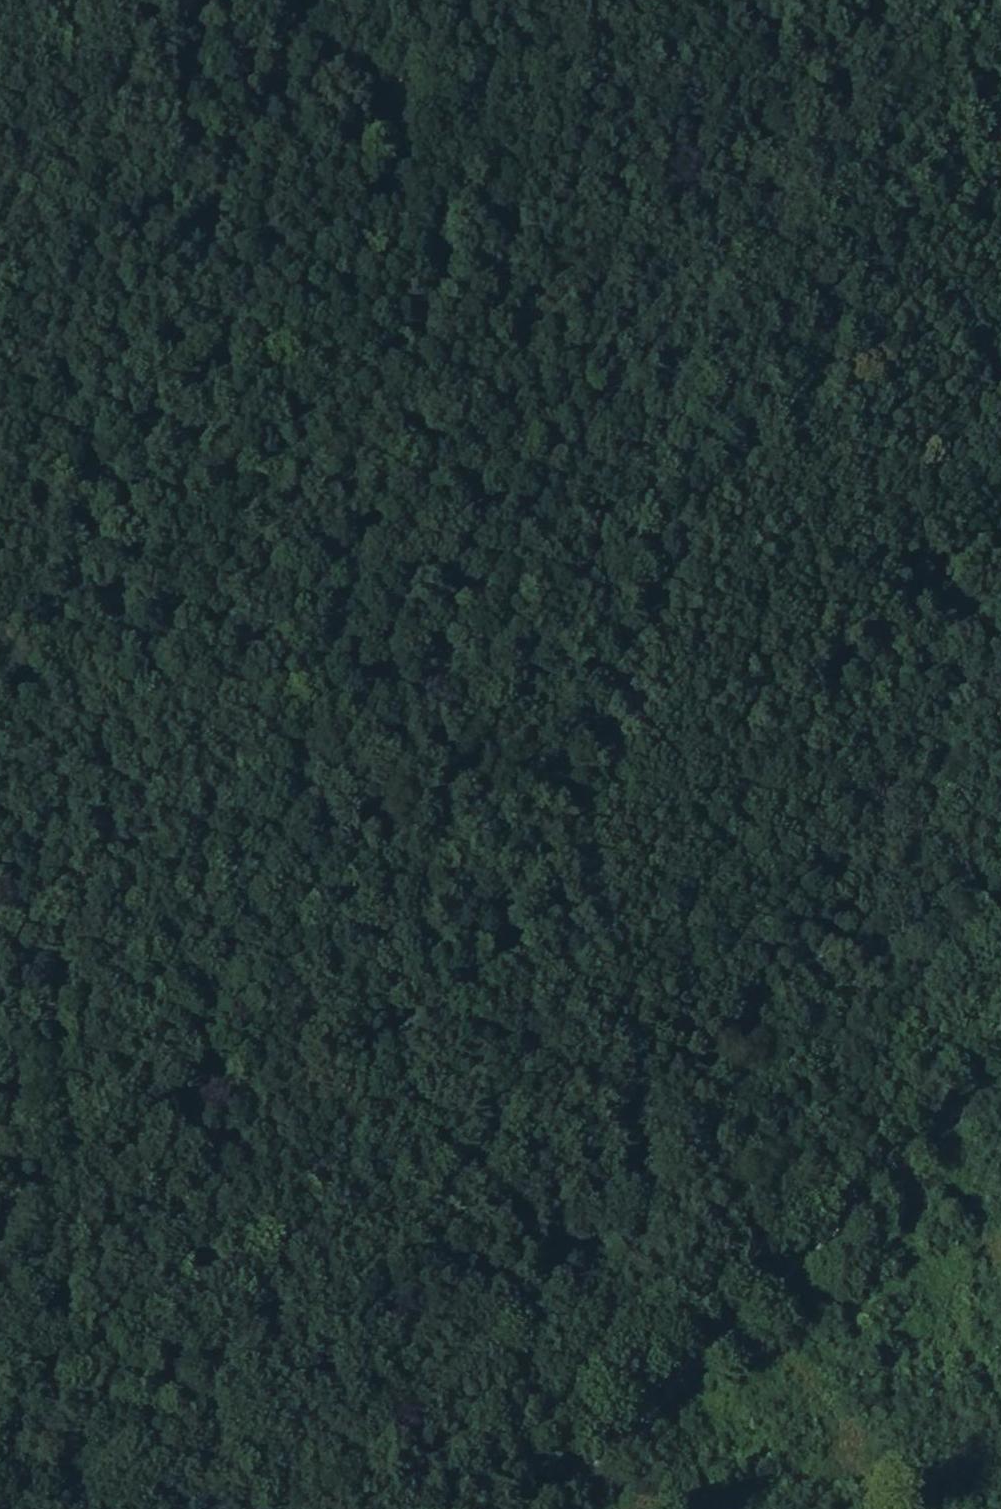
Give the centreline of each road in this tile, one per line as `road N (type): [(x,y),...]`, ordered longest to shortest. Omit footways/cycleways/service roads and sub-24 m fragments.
road 1 (track): [(1000,1052),(674,1389),(539,1508)]

